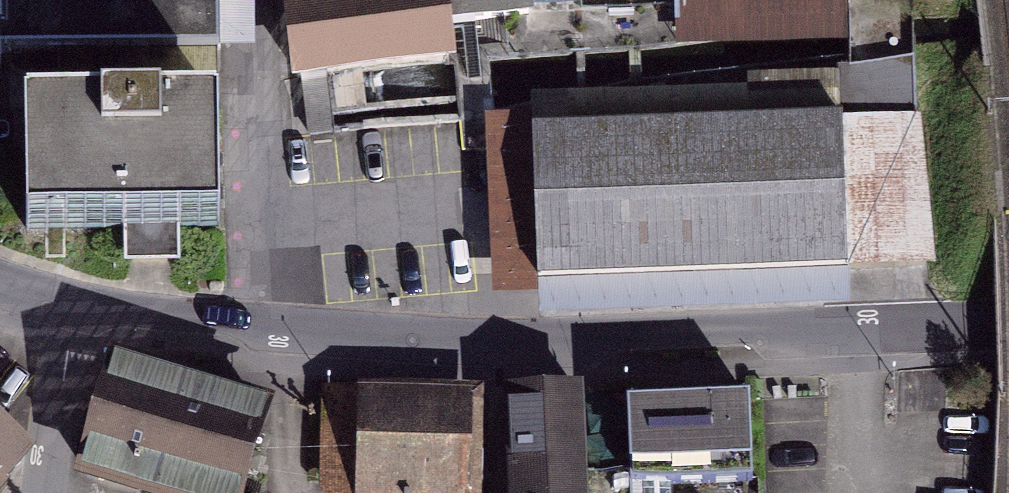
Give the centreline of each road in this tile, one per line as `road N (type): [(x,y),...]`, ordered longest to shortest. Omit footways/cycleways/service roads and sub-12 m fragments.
road 1 (residential): [(1008,324),(487,341),(76,304)]
road 2 (residential): [(53,492),(76,304)]

